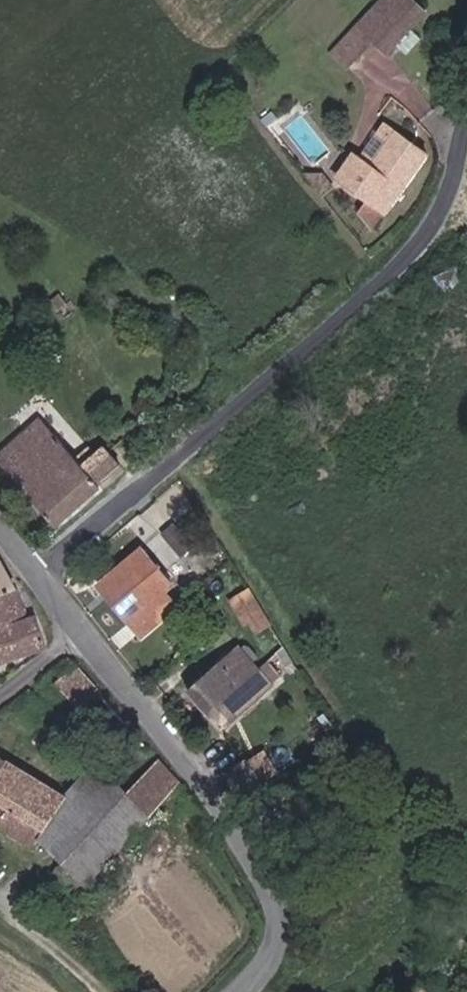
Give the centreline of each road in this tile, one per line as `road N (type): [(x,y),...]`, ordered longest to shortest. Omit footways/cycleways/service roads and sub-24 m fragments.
road 1 (residential): [(39,579),(410,262),(448,201),(466,129)]
road 2 (unclassified): [(241,991),(276,950),(267,887),(80,628)]

